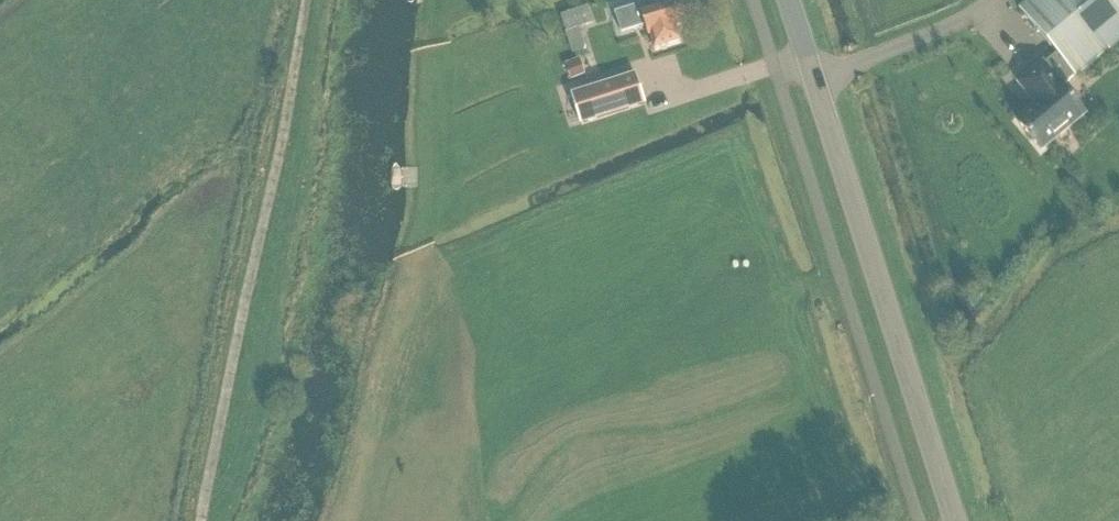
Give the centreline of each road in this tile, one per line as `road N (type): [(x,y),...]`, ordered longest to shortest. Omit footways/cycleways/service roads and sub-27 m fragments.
road 1 (secondary): [(956,520),(789,0)]

